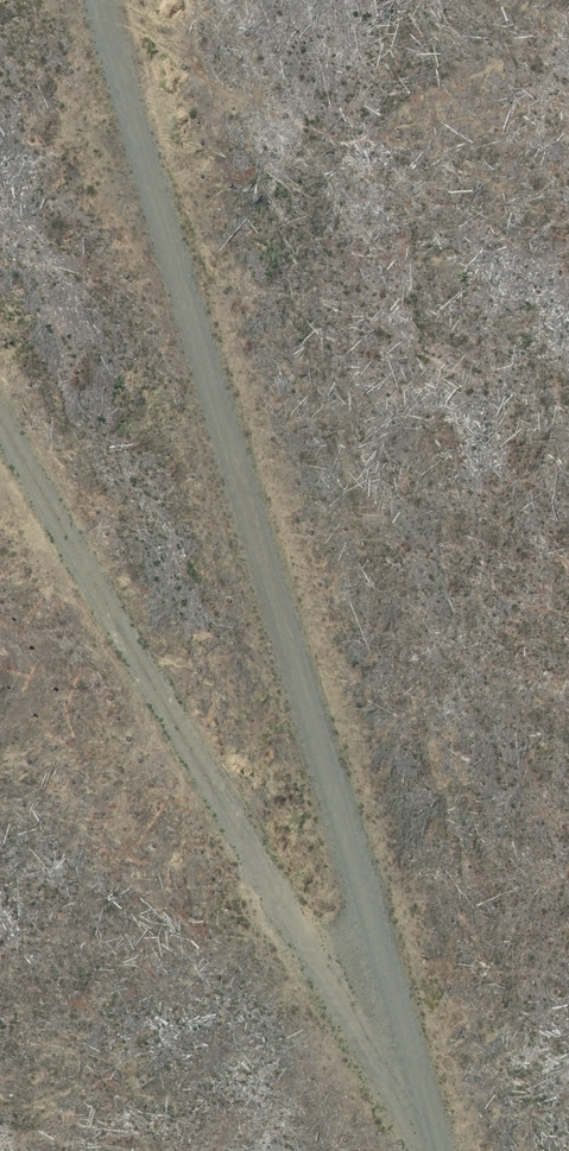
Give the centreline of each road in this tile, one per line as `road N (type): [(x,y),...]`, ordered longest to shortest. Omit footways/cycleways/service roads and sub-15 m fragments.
road 1 (track): [(421,1150),(372,1018),(84,0)]
road 2 (track): [(372,1018),(0,427)]

